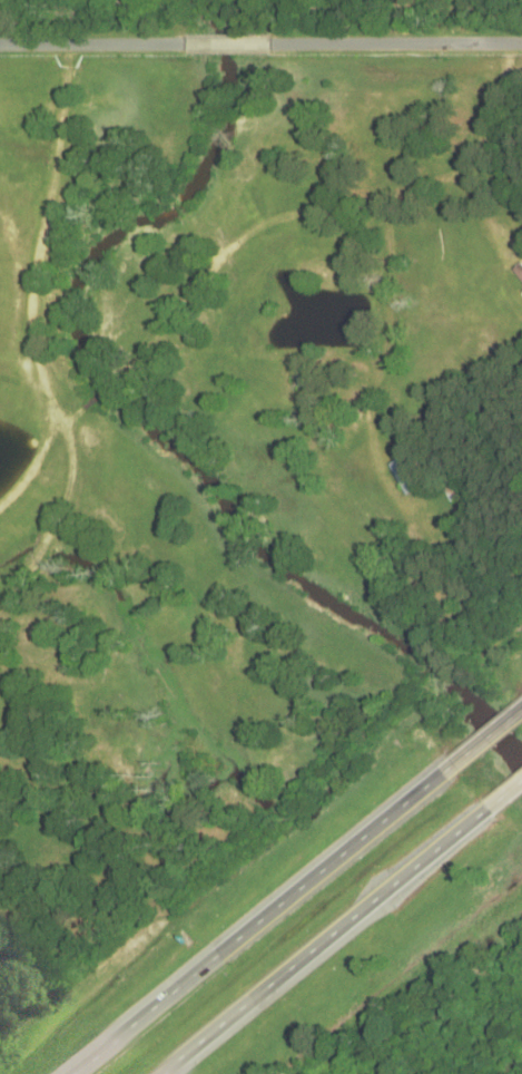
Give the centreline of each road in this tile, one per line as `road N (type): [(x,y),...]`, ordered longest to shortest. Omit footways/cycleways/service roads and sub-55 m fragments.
road 1 (motorway): [(441,770),(69,1073)]
road 2 (motorway): [(158,1073),(486,806)]
road 3 (residential): [(268,41),(521,40)]
road 4 (residential): [(0,41),(183,41)]

